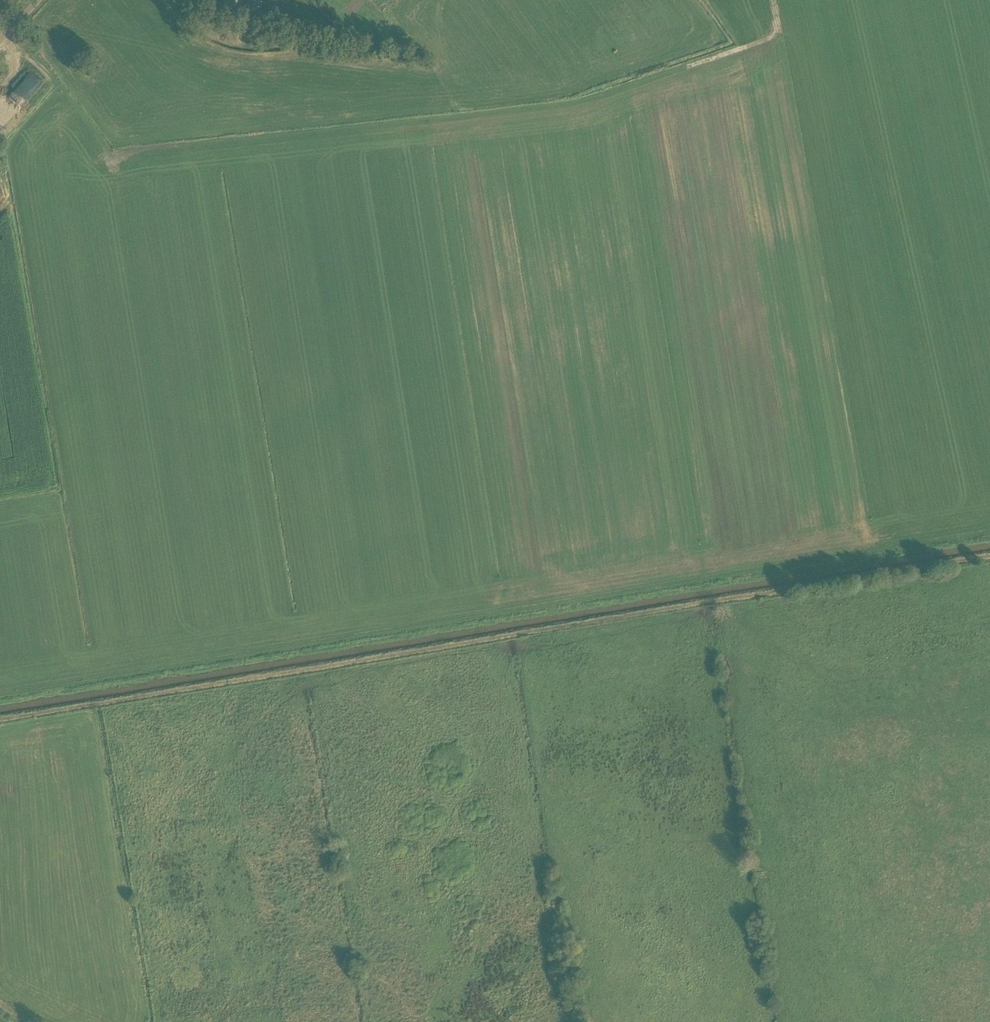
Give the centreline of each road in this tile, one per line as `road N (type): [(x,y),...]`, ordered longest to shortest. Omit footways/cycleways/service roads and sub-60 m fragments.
road 1 (track): [(0,697),(989,534)]
road 2 (track): [(773,0),(775,31),(760,41),(590,101)]

